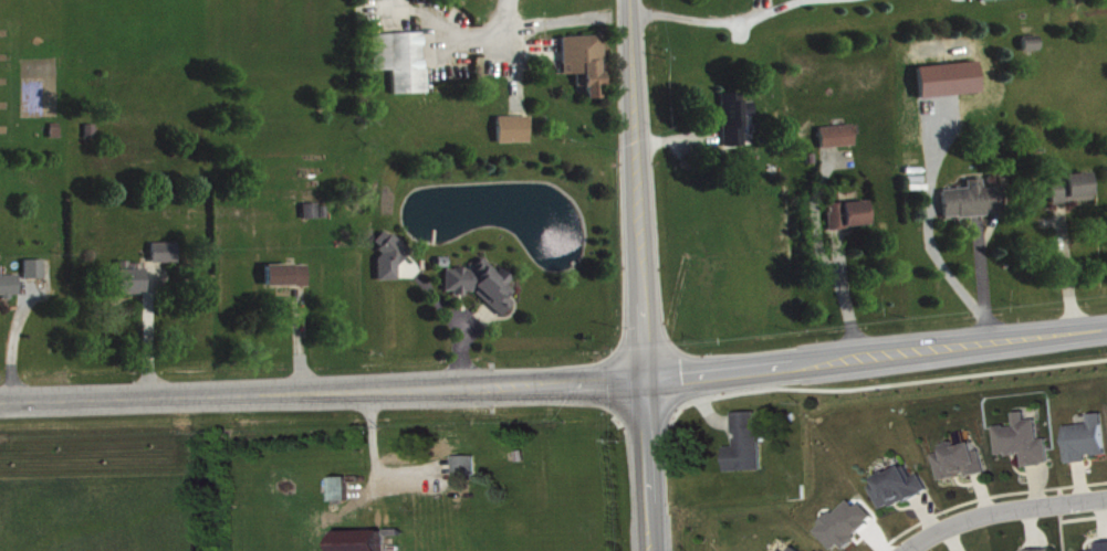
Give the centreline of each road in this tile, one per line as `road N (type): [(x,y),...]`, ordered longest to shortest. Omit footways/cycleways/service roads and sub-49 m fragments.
road 1 (secondary): [(0,401),(645,378),(1106,324)]
road 2 (tertiary): [(652,550),(629,0)]
road 3 (residential): [(1106,497),(975,515),(903,550)]

